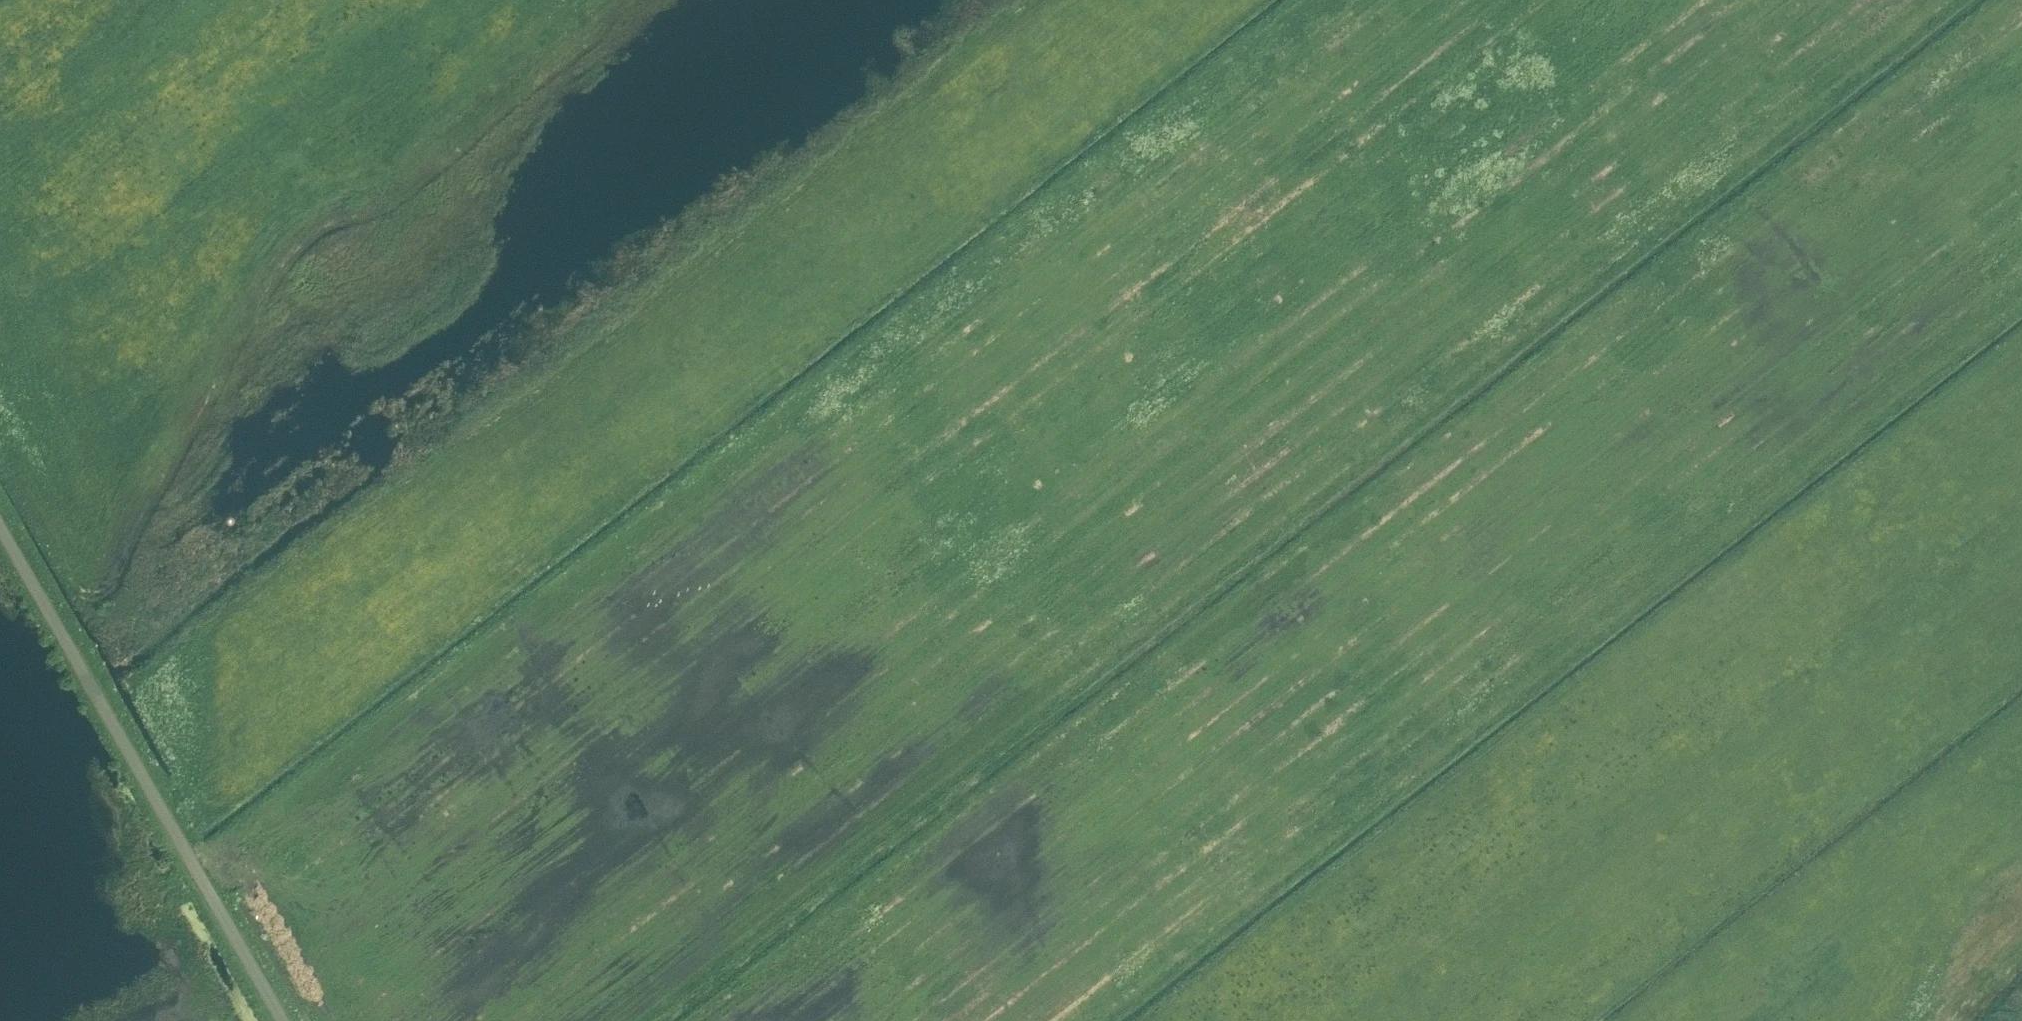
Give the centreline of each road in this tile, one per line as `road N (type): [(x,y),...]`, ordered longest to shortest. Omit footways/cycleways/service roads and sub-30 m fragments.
road 1 (unclassified): [(283,1020),(0,528)]

